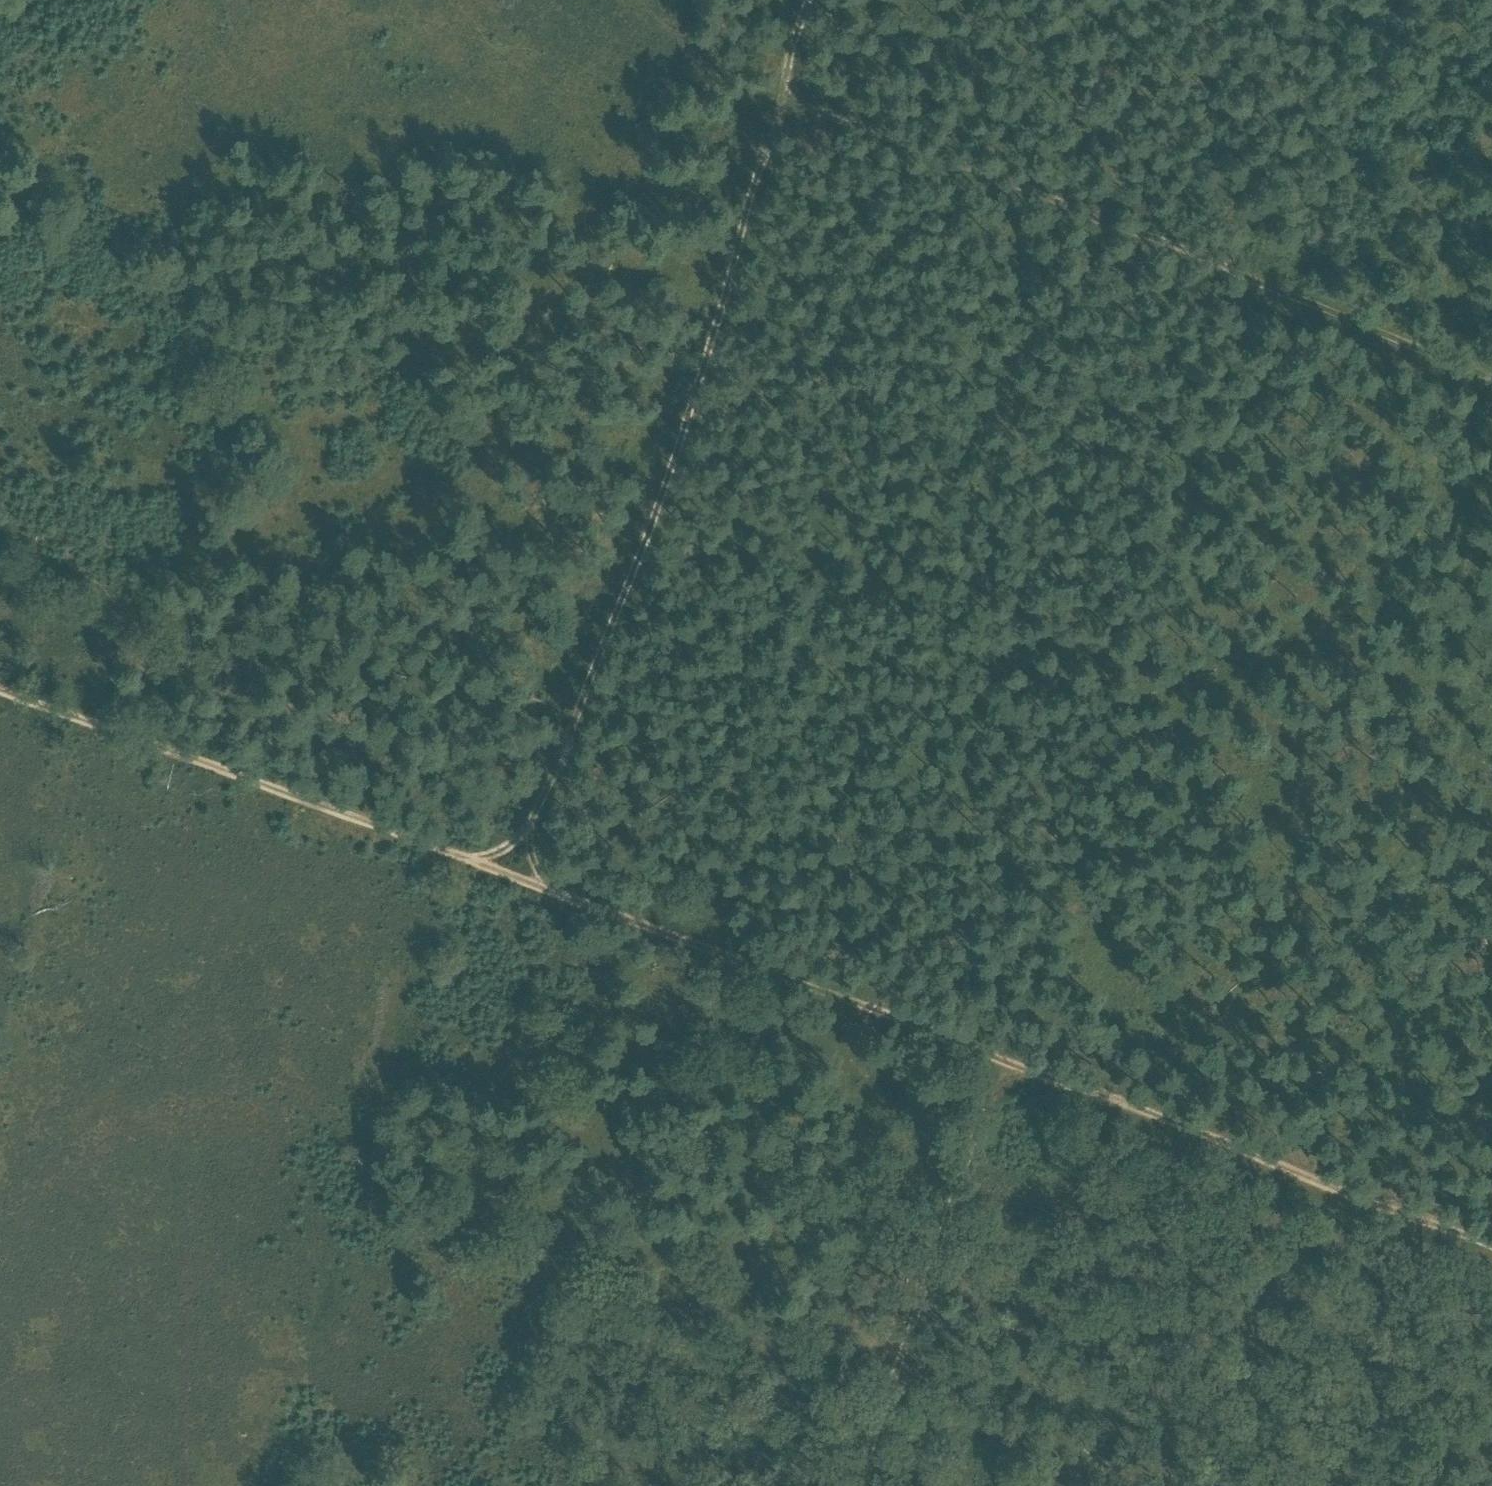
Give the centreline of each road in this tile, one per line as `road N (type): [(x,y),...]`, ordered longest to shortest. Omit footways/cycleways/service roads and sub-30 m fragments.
road 1 (track): [(1491,1246),(886,1013),(0,688)]
road 2 (track): [(998,1055),(1250,273),(1491,382)]
road 3 (track): [(508,873),(690,389),(807,0)]

